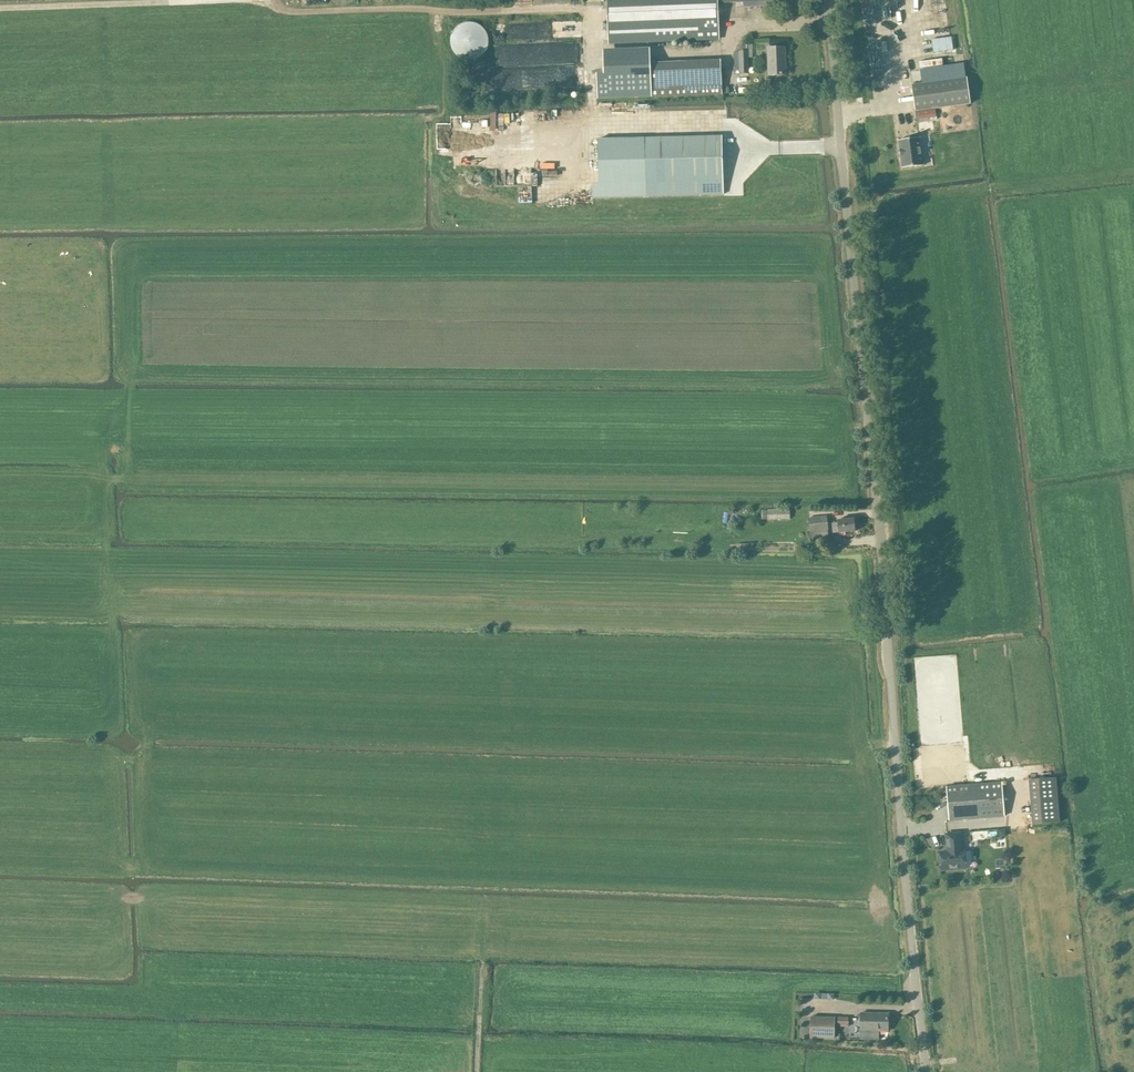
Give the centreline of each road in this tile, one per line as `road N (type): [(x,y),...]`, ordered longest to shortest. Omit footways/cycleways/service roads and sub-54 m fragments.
road 1 (unclassified): [(926,1071),(828,0)]

